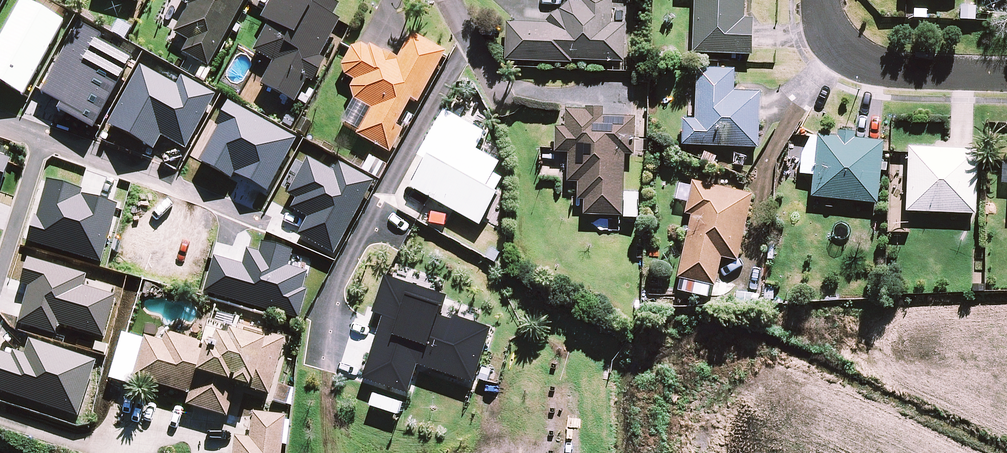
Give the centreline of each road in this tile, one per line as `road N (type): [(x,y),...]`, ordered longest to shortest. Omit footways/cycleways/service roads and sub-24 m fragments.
road 1 (residential): [(261,217),(41,139)]
road 2 (residential): [(1006,75),(885,70),(854,57),(832,34),(824,0)]
road 3 (residential): [(41,139),(0,266)]

